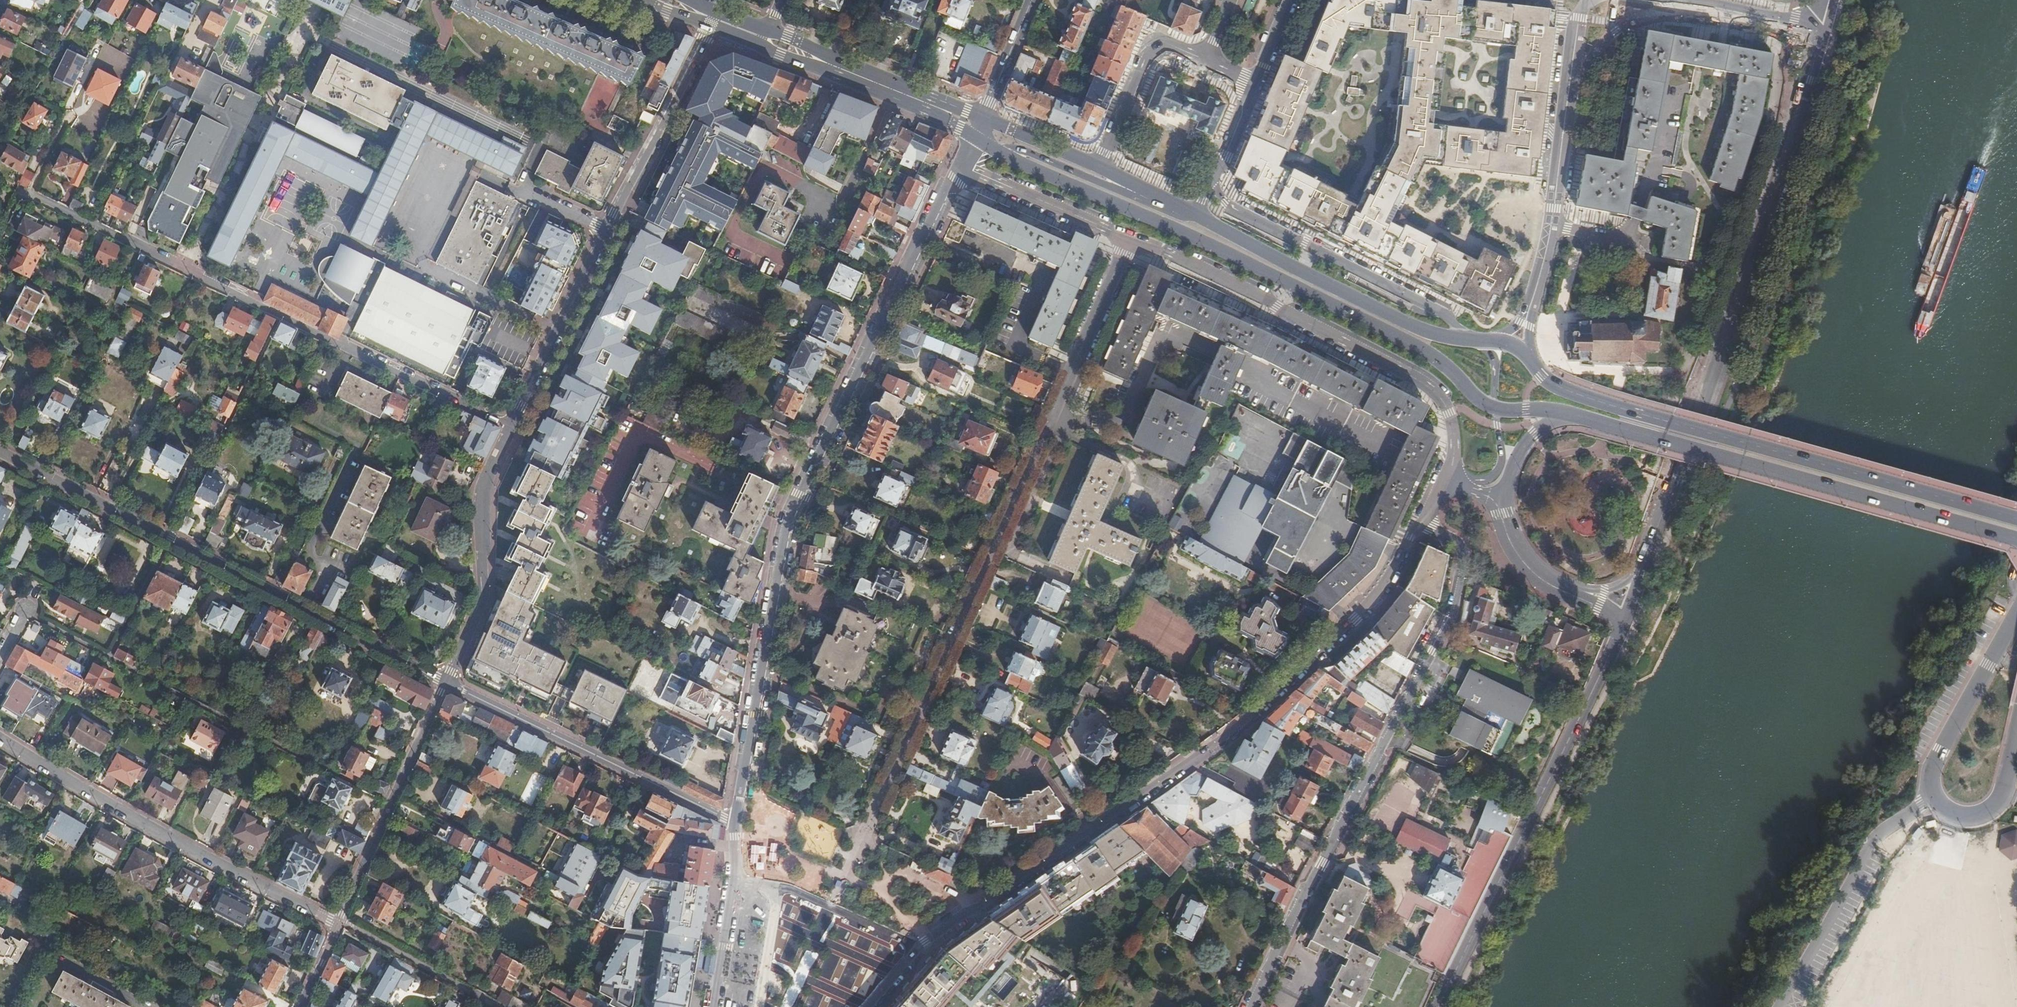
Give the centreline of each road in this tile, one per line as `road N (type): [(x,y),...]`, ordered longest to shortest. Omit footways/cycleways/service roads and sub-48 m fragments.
road 1 (residential): [(1126,238),(831,908)]
road 2 (residential): [(961,163),(791,513),(736,825)]
road 3 (residential): [(920,950),(1234,731),(1381,591),(1422,521)]
road 4 (secondary): [(1638,573),(1738,306),(1810,80),(1813,36)]
road 5 (primary): [(996,150),(1441,360),(1494,408)]
road 6 (residential): [(1422,521),(1453,537),(1465,555),(1453,619),(1248,1006)]
road 7 (residential): [(21,194),(508,424)]
road 8 (primary): [(2016,520),(1572,393),(1541,376),(1530,359)]
road 9 (residential): [(0,452),(443,684)]
road 10 (primary): [(1566,414),(2016,542)]
road 11 (residential): [(1126,238),(1242,287),(1425,384),(1453,429),(1445,480)]
road 12 (secondary): [(1440,1006),(1622,623)]
road 13 (residential): [(0,740),(336,923)]
road 14 (residential): [(443,684),(736,825)]
road 15 (residential): [(1461,338),(1447,316),(1235,212),(1212,181)]
road 16 (primary): [(1461,338),(1428,333),(1197,216)]
road 17 (residential): [(443,684),(482,595),(479,501),(508,424)]
road 18 (residential): [(336,923),(443,684)]
road 19 (unclassified): [(1933,797),(1874,851),(1788,1006)]
road 20 (residential): [(1549,225),(1620,241),(1630,235),(1657,169),(1668,91)]
road 21 (primary): [(759,45),(973,136)]
road 22 (primary): [(982,117),(826,56),(771,24)]
road 23 (residential): [(607,231),(709,24)]
road 24 (residential): [(508,424),(607,231)]
road 25 (unclassified): [(1933,797),(1930,767),(2016,609)]
road 26 (residential): [(1203,60),(1160,42),(1139,70),(1099,169)]
road 27 (secondary): [(1566,100),(1617,31),(1663,11),(1709,7)]
road 28 (residential): [(961,163),(1126,238)]
road 29 (primary): [(1156,195),(1104,185),(1030,153),(996,150)]
road 30 (primary): [(1601,600),(1527,564),(1512,543),(1501,501)]
road 31 (primary): [(1099,169),(982,117)]
road 32 (tertiary): [(1031,0),(982,117)]
road 33 (secondary): [(1549,225),(1566,100)]
road 34 (residential): [(735,884),(714,1006)]
road 35 (residential): [(527,170),(518,190),(607,231)]

